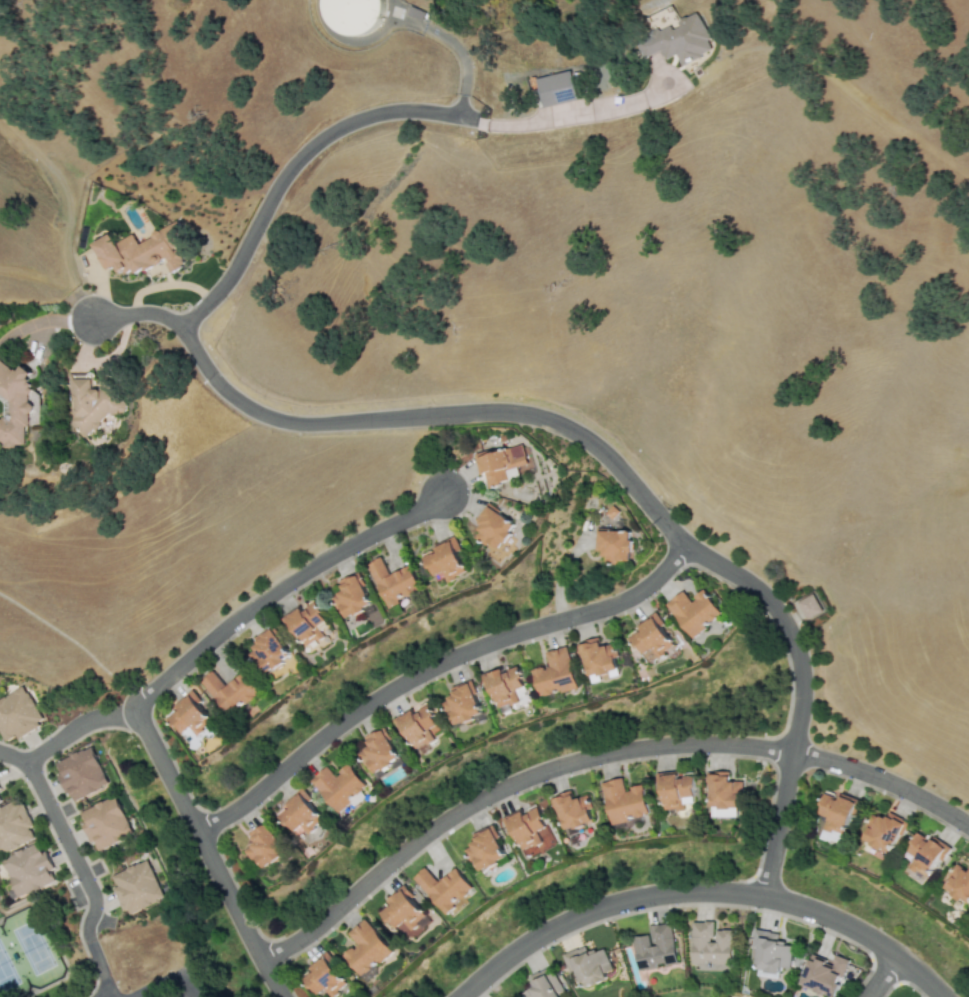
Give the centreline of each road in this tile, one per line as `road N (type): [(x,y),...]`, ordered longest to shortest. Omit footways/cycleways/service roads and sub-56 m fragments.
road 1 (residential): [(260,961),(450,816),(544,770),(599,754),(707,743),(804,754),(871,774),(968,826)]
road 2 (residential): [(685,545),(602,451),(574,431),(536,415),(496,411),(275,419),(221,387),(180,328)]
road 3 (residential): [(195,831),(242,805),(321,737),(412,676),(464,651),(609,606),(657,577),(685,545)]
road 4 (tertiary): [(458,996),(564,921),(612,903),(693,890),(762,895),(831,916),(898,955),(943,996)]
road 5 (residential): [(762,895),(801,677),(776,611),(755,588),(685,545)]
road 6 (residential): [(180,328),(219,290),(279,181),(320,139),(373,114),(460,116)]
road 7 (residential): [(137,709),(265,596),(443,493)]
road 8 (residential): [(278,996),(137,709)]
road 9 (residential): [(0,752),(37,781),(92,892),(90,941)]
road 10 (track): [(968,177),(799,53)]

